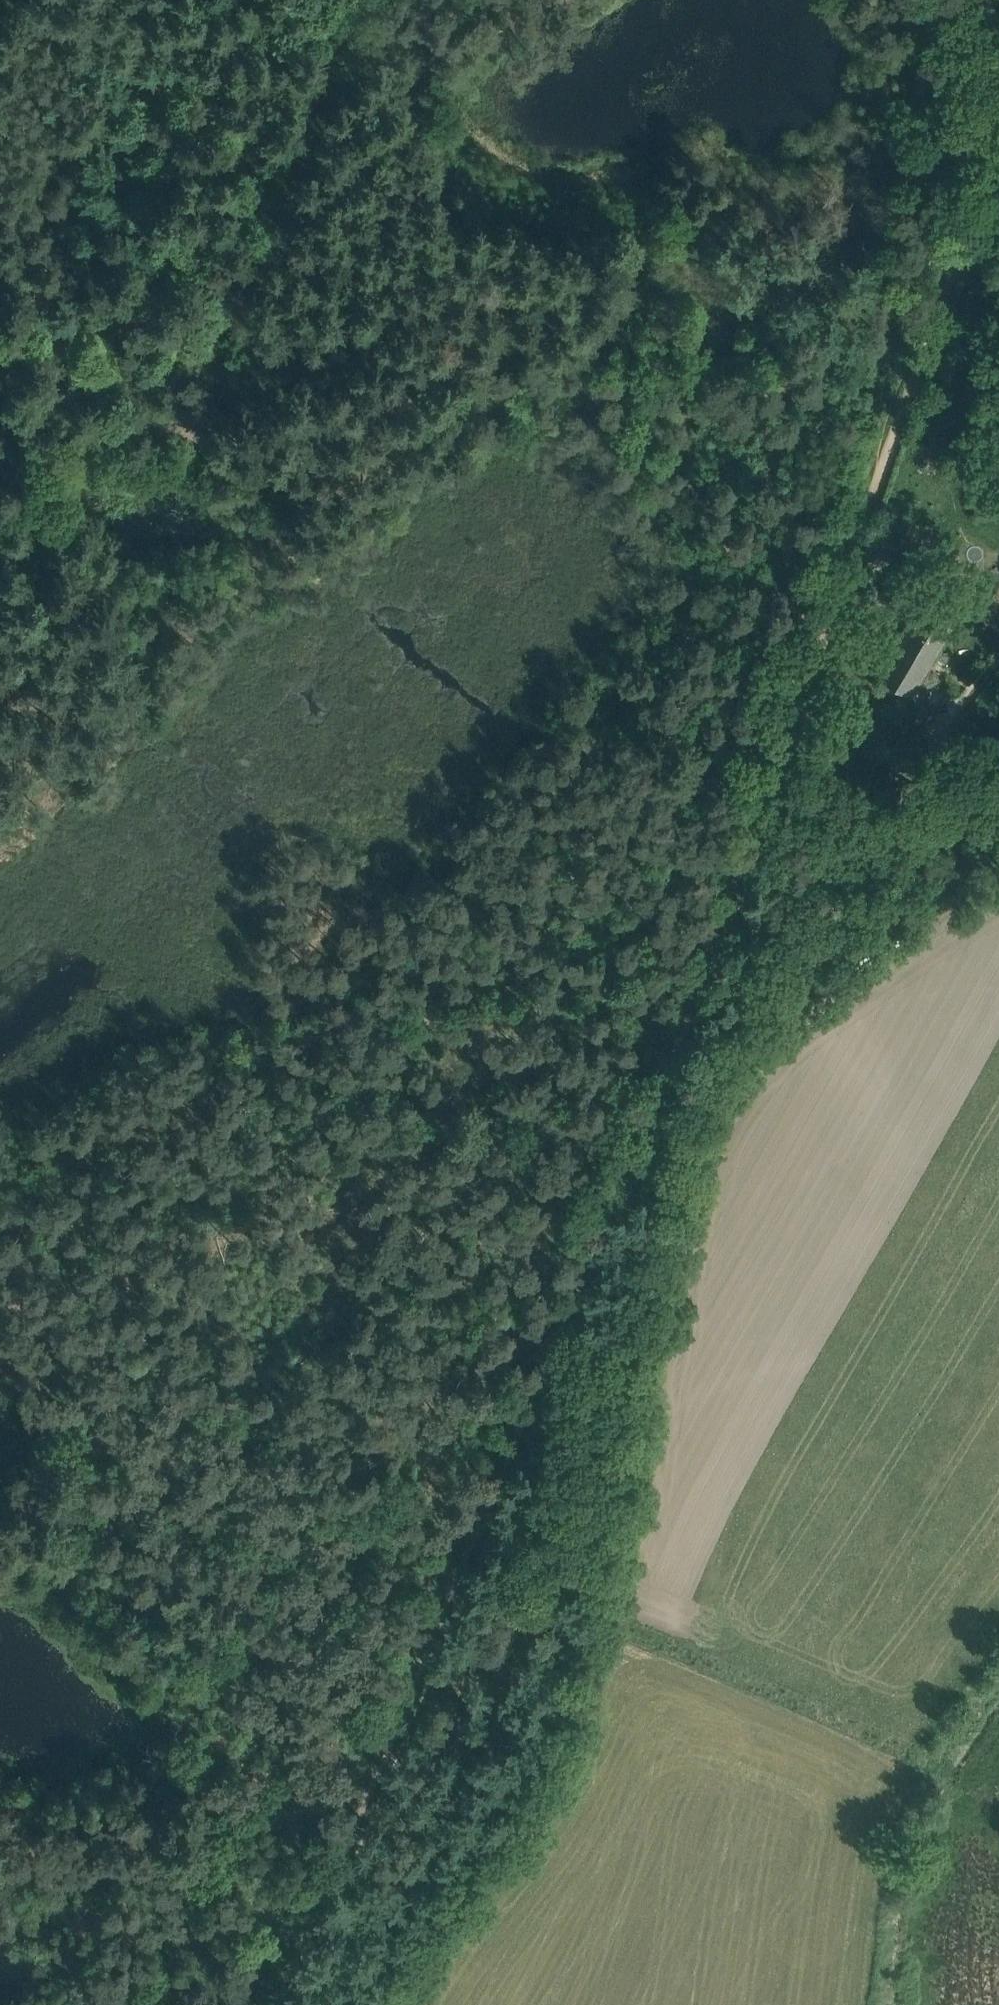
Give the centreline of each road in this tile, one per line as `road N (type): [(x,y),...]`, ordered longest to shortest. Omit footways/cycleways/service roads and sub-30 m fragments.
road 1 (track): [(833,615),(740,863),(272,2004)]
road 2 (track): [(998,141),(833,615)]
road 3 (track): [(998,116),(944,0)]

